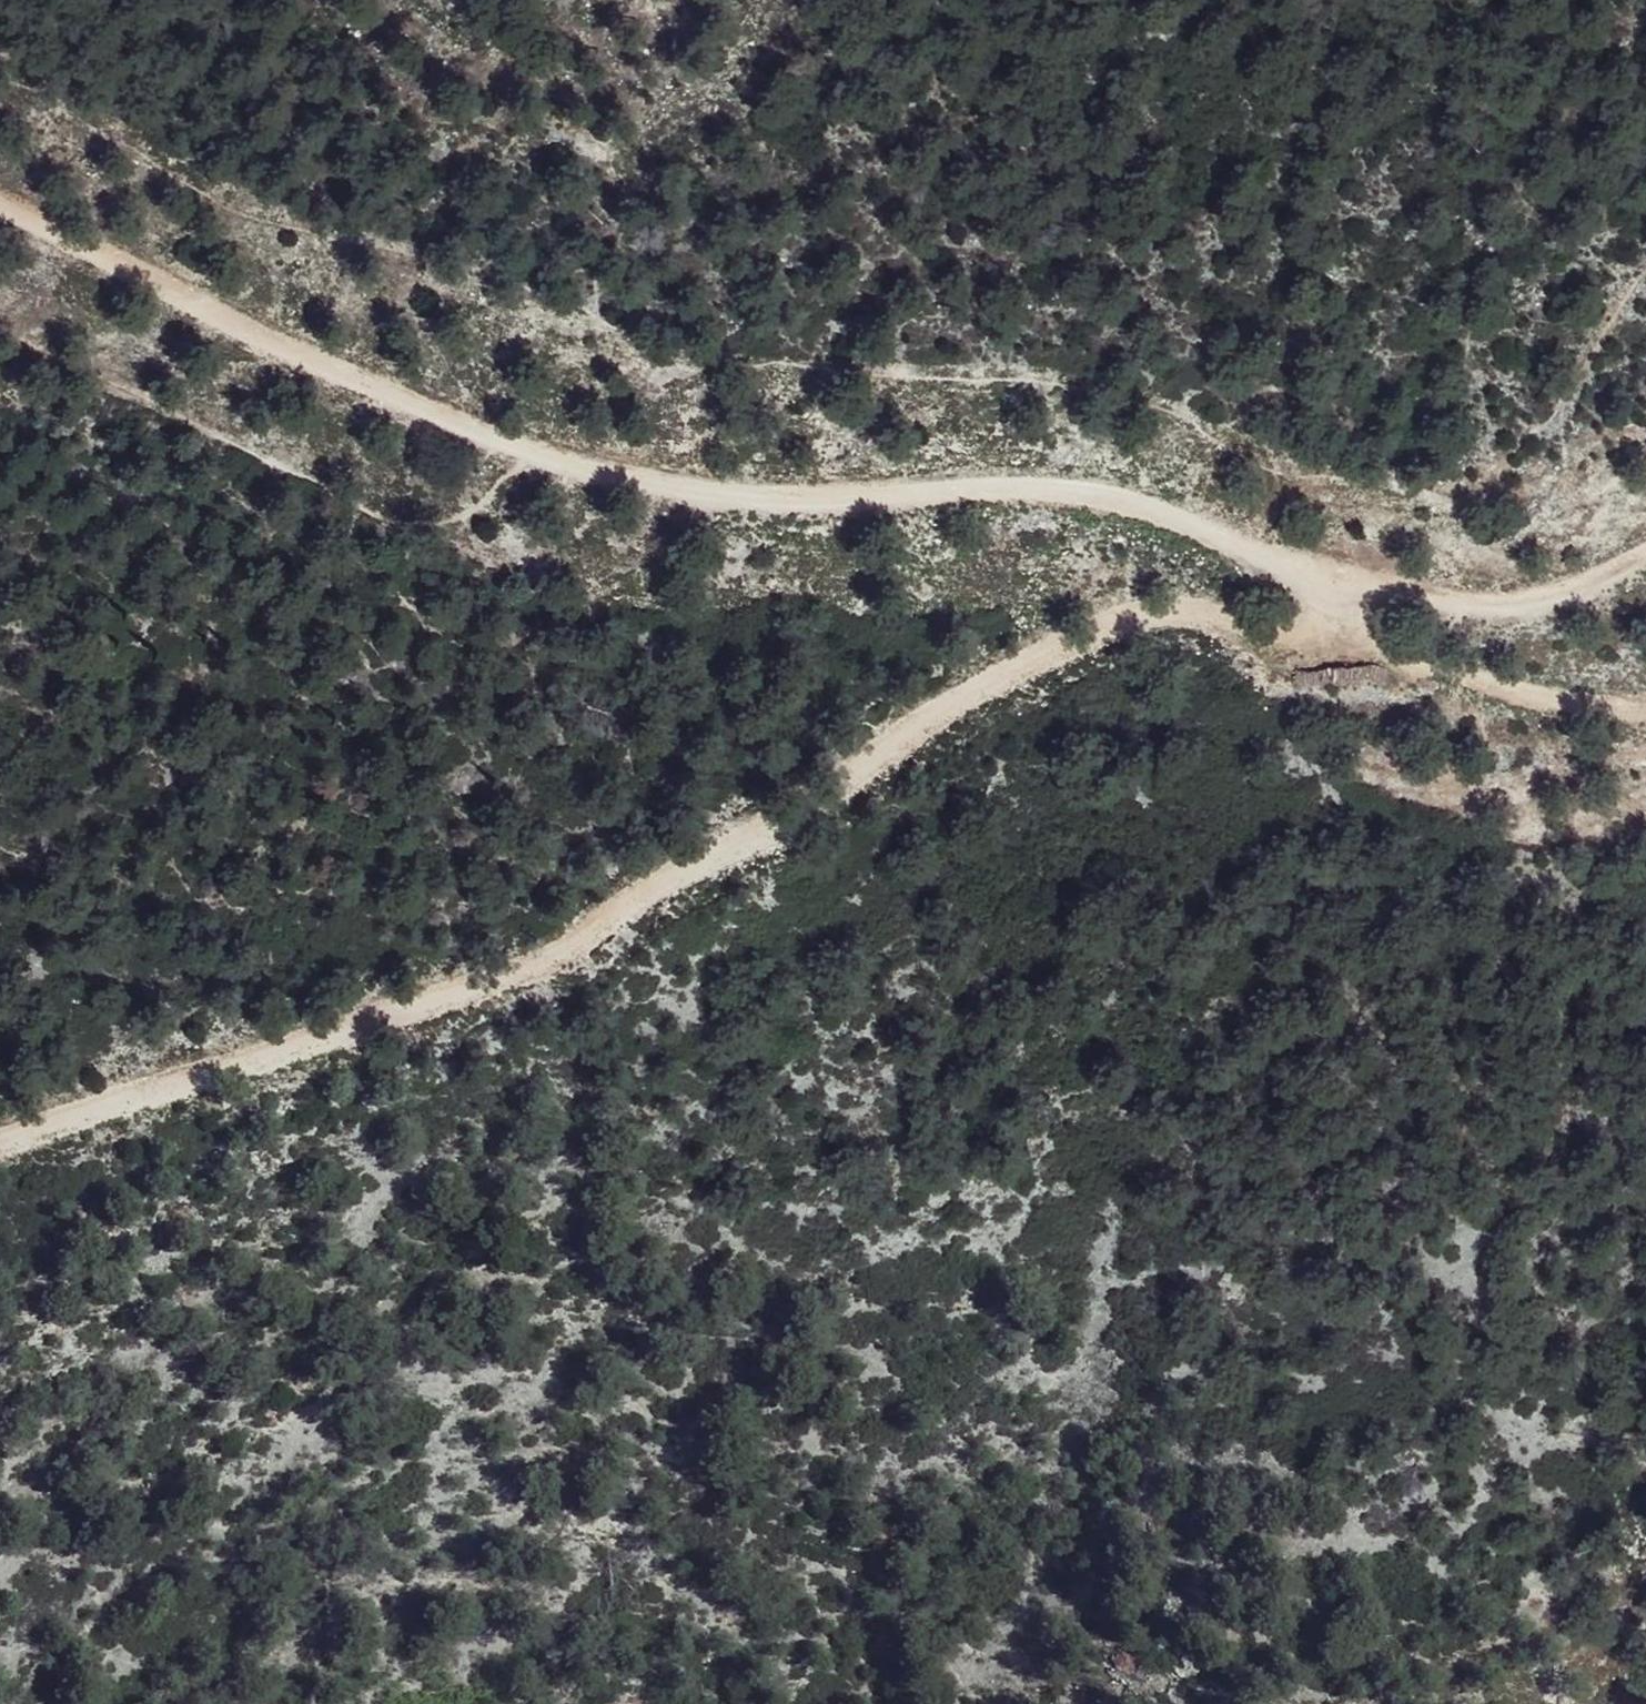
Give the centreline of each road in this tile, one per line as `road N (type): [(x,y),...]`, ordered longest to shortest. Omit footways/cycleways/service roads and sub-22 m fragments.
road 1 (track): [(0,1140),(536,961),(655,886),(792,815),(931,719),(1018,672),(1165,610),(1291,632),(1327,648)]
road 2 (track): [(0,199),(444,417),(553,457),(713,499),(983,489),(1077,496),(1165,514),(1329,575)]
road 3 (track): [(1327,648),(1403,653),(1589,706),(1645,710)]
road 4 (track): [(1645,562),(1617,579),(1533,584),(1446,587),(1329,575)]

